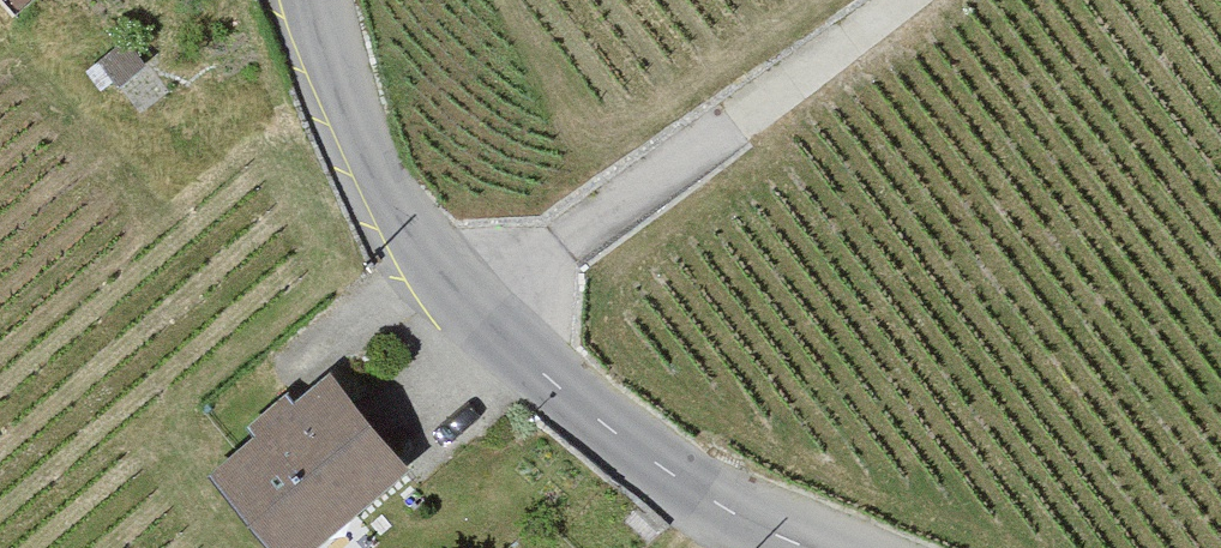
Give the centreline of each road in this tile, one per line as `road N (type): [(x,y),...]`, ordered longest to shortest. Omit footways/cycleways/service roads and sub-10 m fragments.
road 1 (unclassified): [(812,547),(706,502),(583,407),(408,240),(371,175),(341,94),(319,0)]
road 2 (track): [(900,0),(472,307)]

